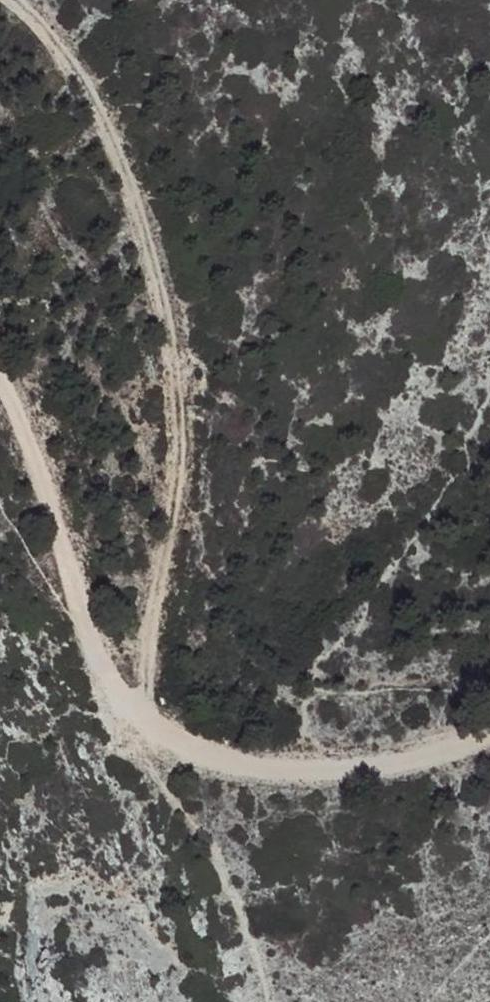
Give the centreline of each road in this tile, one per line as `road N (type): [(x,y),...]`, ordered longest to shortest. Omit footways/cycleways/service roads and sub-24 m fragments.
road 1 (track): [(143,713),(147,646),(178,501),(180,379),(156,277),(90,87),(66,41),(26,0)]
road 2 (track): [(489,734),(345,772),(291,770),(240,764),(143,713),(113,682),(88,626),(29,419),(0,370)]

